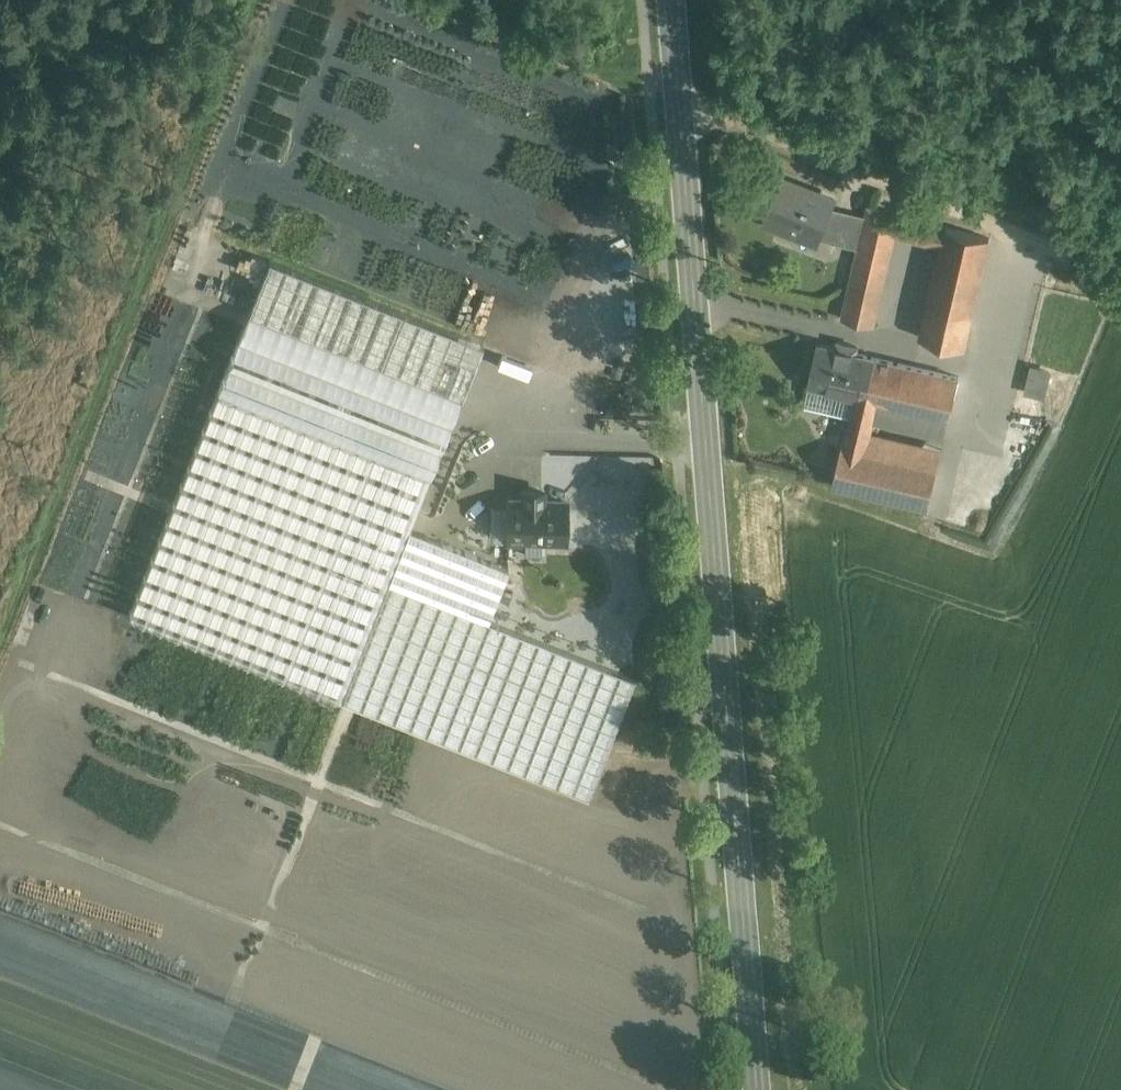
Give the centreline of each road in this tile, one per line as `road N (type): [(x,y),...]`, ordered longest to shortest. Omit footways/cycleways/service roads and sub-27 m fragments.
road 1 (tertiary): [(758,1089),(672,0)]
road 2 (track): [(679,98),(1120,279)]
road 3 (track): [(405,0),(646,93)]

